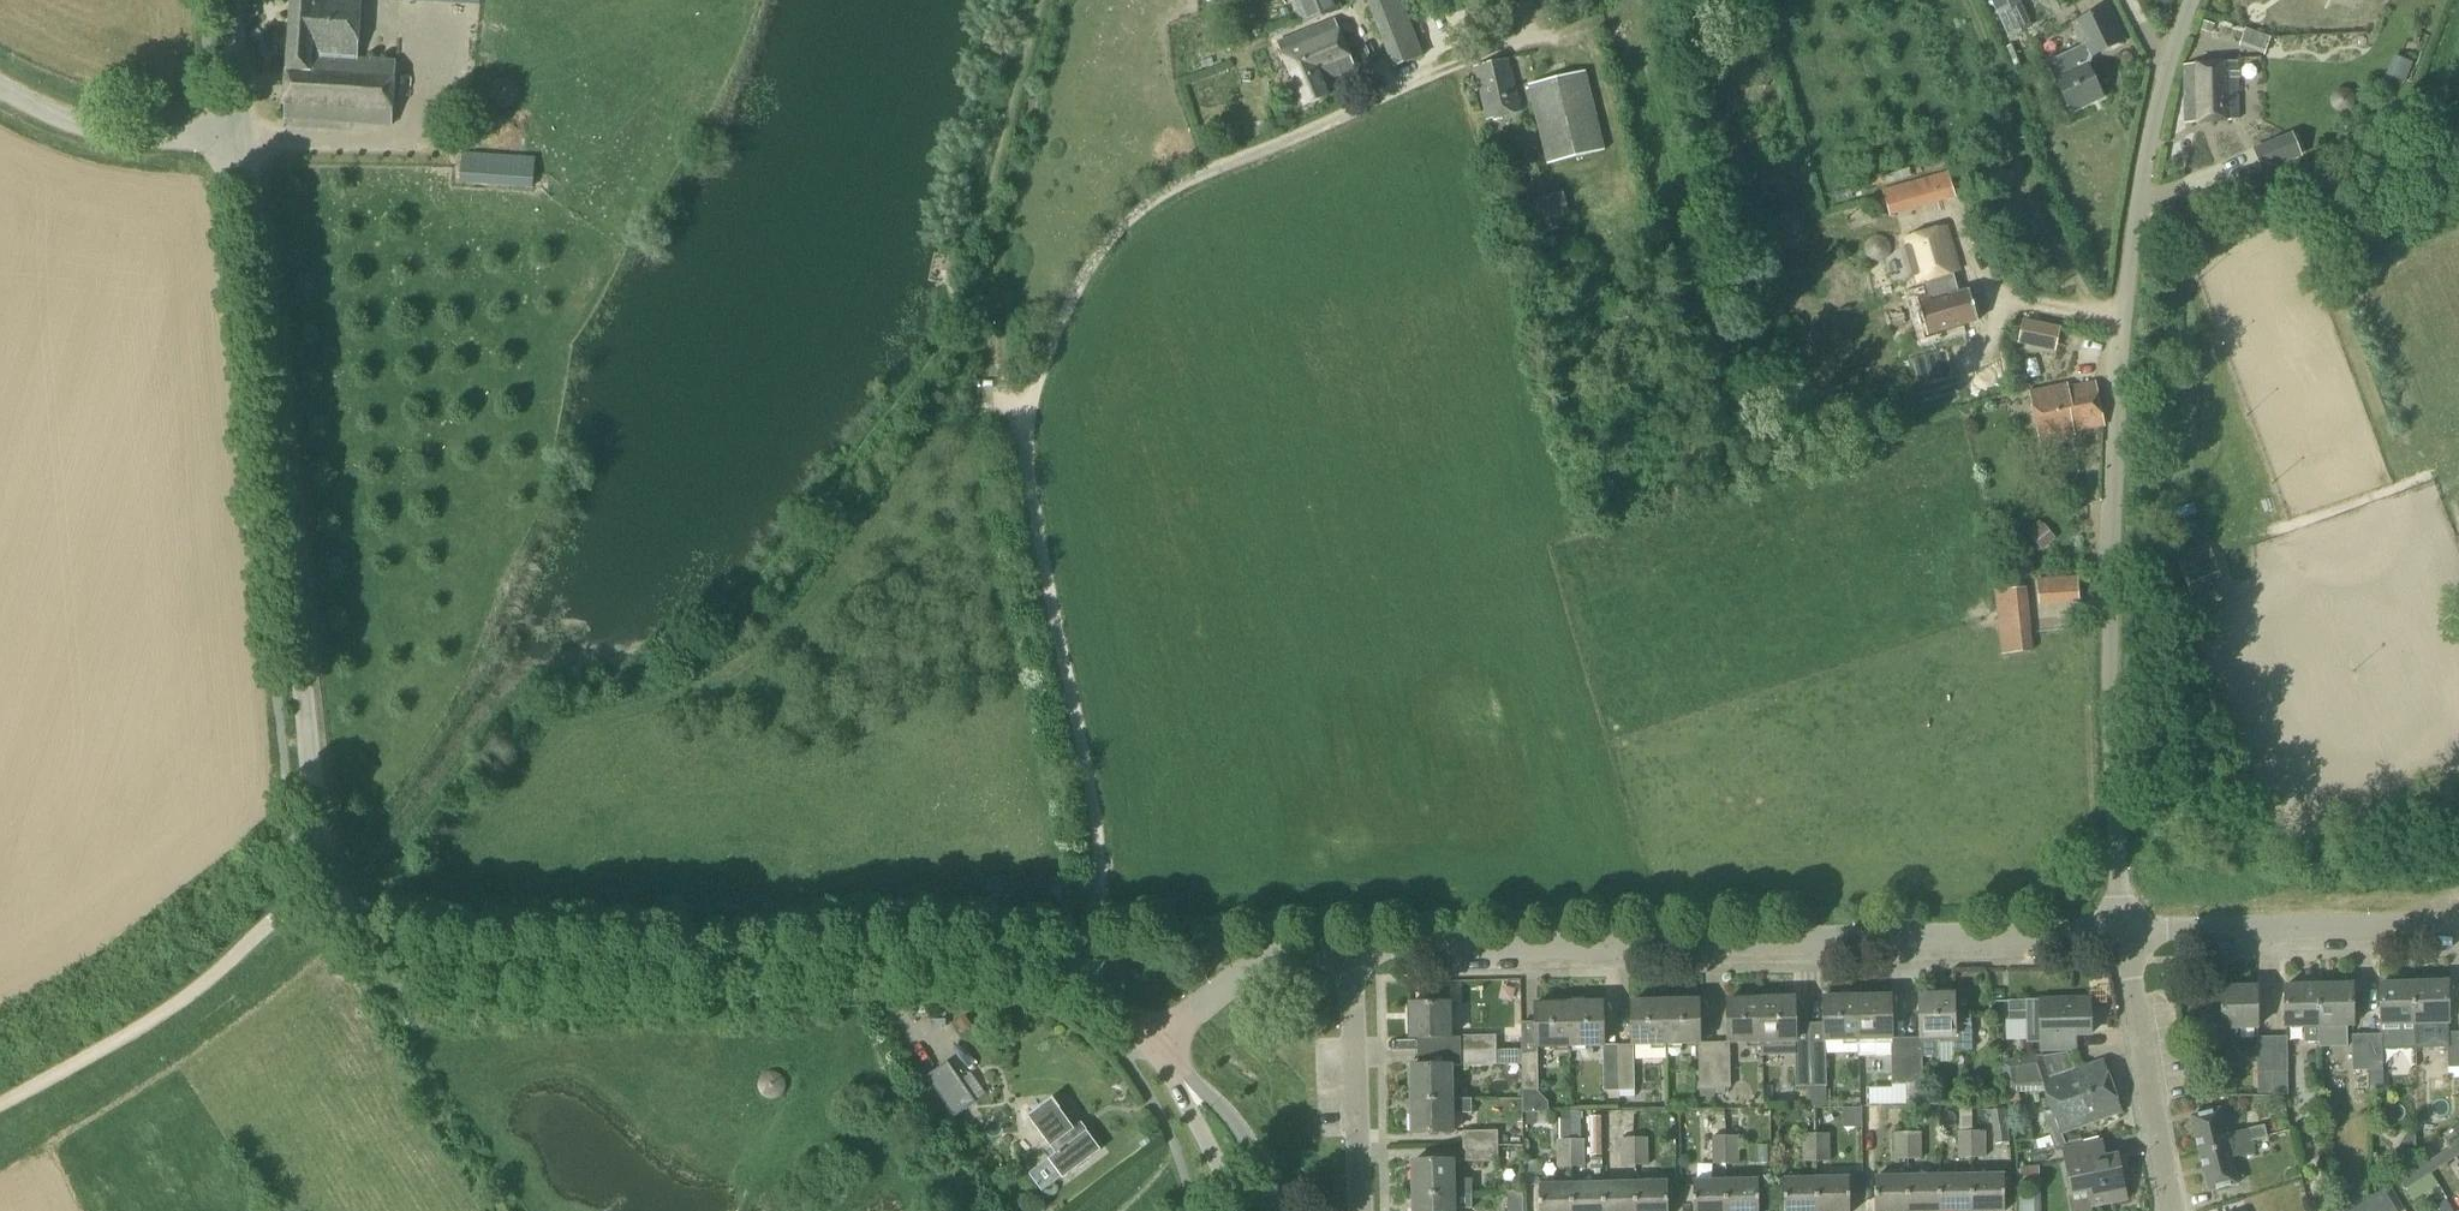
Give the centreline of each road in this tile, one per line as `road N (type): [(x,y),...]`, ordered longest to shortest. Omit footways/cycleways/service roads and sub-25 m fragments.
road 1 (tertiary): [(1153,1043),(1089,990),(1050,971),(966,963),(480,976),(419,967),(375,948),(342,917),(320,840),(248,140)]
road 2 (unclassified): [(2124,935),(2112,829),(2109,548),(2116,426),(2156,95),(2191,0)]
road 3 (unclassified): [(1349,956),(2124,935)]
road 4 (track): [(1523,42),(1412,82),(1133,212),(1075,286),(1023,417)]
road 5 (track): [(1089,990),(1101,877),(1039,557),(1023,417)]
road 6 (track): [(302,907),(170,1011),(0,1104)]
road 7 (unclassified): [(2124,935),(2458,923)]
road 8 (residential): [(2172,1210),(2124,935)]
road 9 (unclassified): [(248,140),(97,133),(0,88)]
road 10 (residential): [(1361,1210),(1349,956)]
road 11 (unclassified): [(1153,1043),(1263,961),(1349,956)]
road 12 (tertiary): [(1274,1210),(1238,1135),(1203,1089),(1178,1075)]
road 13 (tertiary): [(1178,1075),(1182,1099),(1239,1210)]
road 14 (tertiary): [(248,140),(234,0)]

